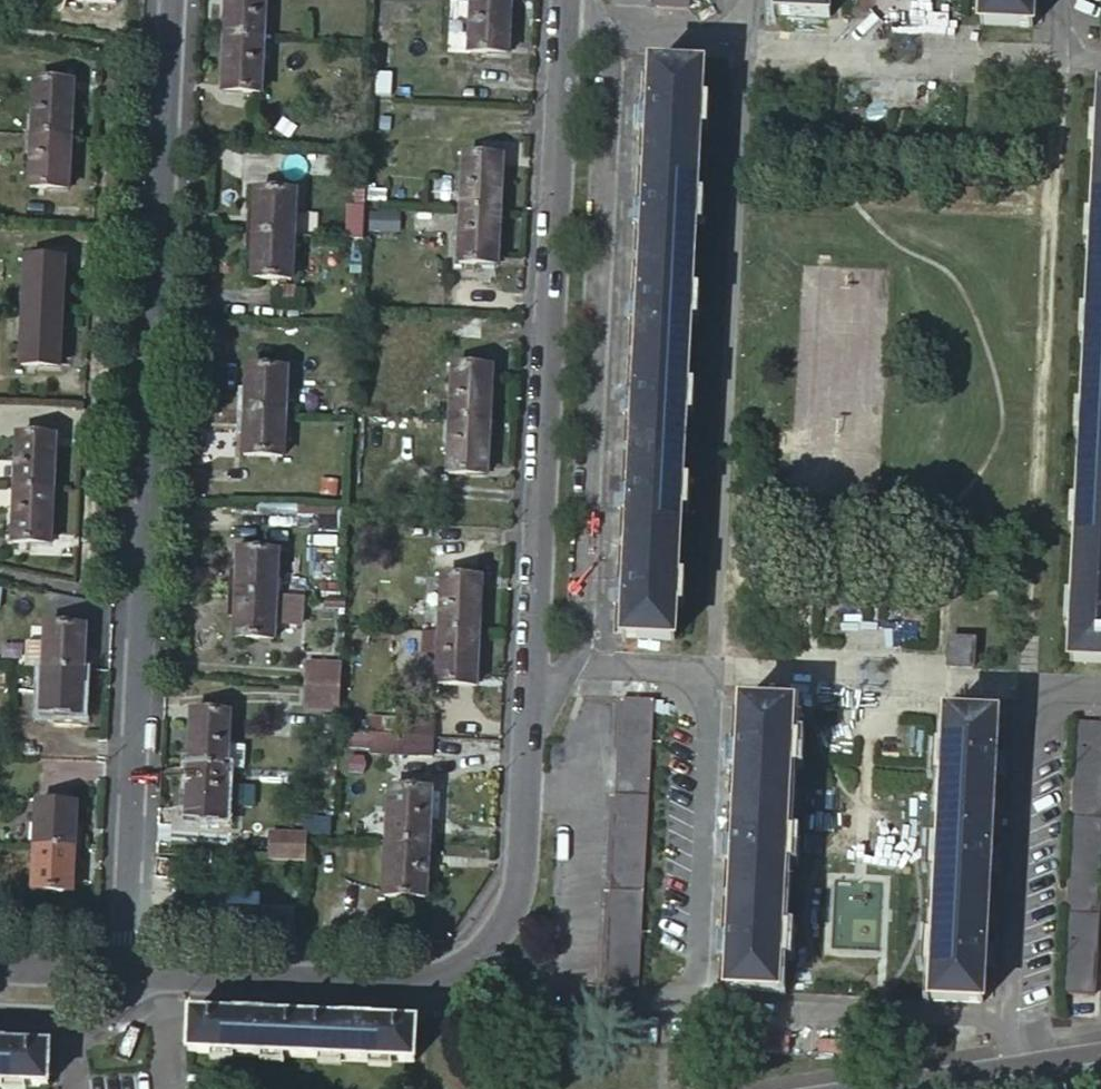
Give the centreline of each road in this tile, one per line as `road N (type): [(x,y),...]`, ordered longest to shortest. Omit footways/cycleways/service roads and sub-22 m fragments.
road 1 (residential): [(567,0),(518,901),(468,960),(405,986),(128,973)]
road 2 (unclassified): [(128,973),(162,0)]
road 3 (residential): [(917,1088),(1100,1061)]
road 4 (residential): [(128,973),(0,965)]

